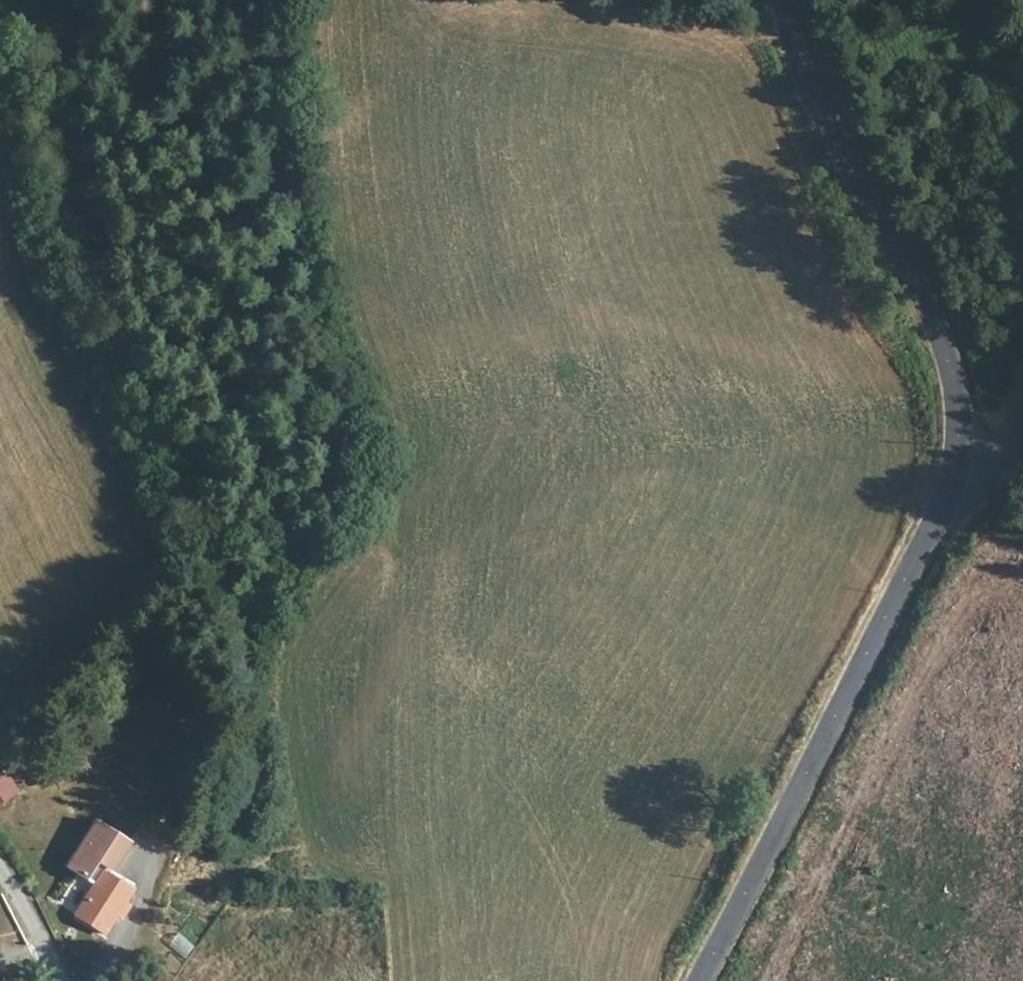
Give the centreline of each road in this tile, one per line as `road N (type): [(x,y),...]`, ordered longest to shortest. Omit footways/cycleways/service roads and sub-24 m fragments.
road 1 (tertiary): [(954,477),(702,980)]
road 2 (tertiary): [(784,0),(820,108),(949,354),(959,435),(954,477)]
road 3 (residential): [(60,980),(0,854)]

